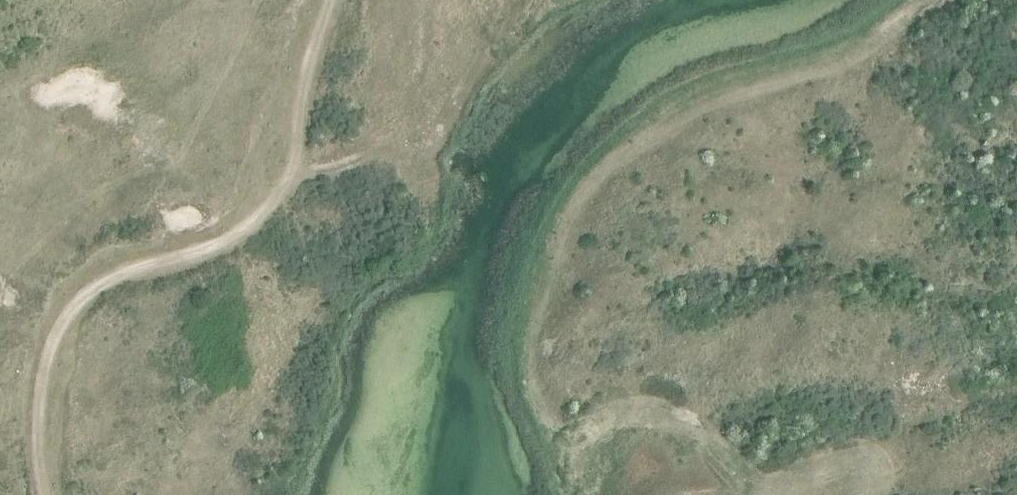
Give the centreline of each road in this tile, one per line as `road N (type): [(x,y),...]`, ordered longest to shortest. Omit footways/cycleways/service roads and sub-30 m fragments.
road 1 (track): [(47,494),(38,398),(49,346),(74,298),(120,265),(221,239),(260,211),(296,154),(326,0)]

